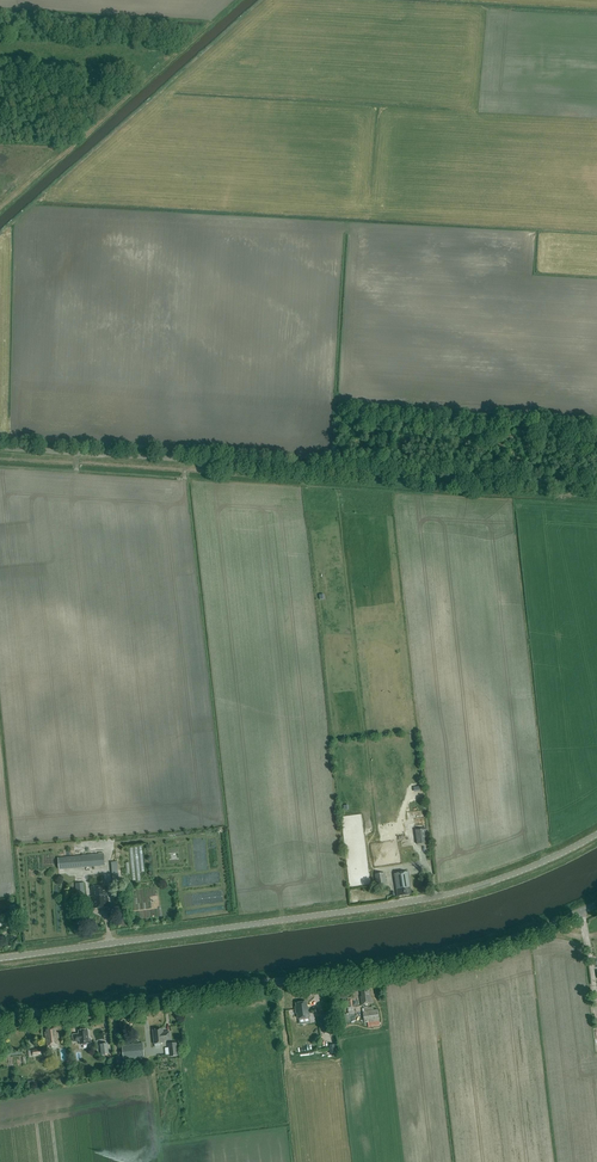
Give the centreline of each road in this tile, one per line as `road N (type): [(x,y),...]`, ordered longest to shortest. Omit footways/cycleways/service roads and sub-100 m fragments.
road 1 (tertiary): [(596,832),(475,885),(0,958)]
road 2 (tertiary): [(0,1018),(442,957),(596,904)]
road 3 (unclassified): [(596,483),(0,447)]

